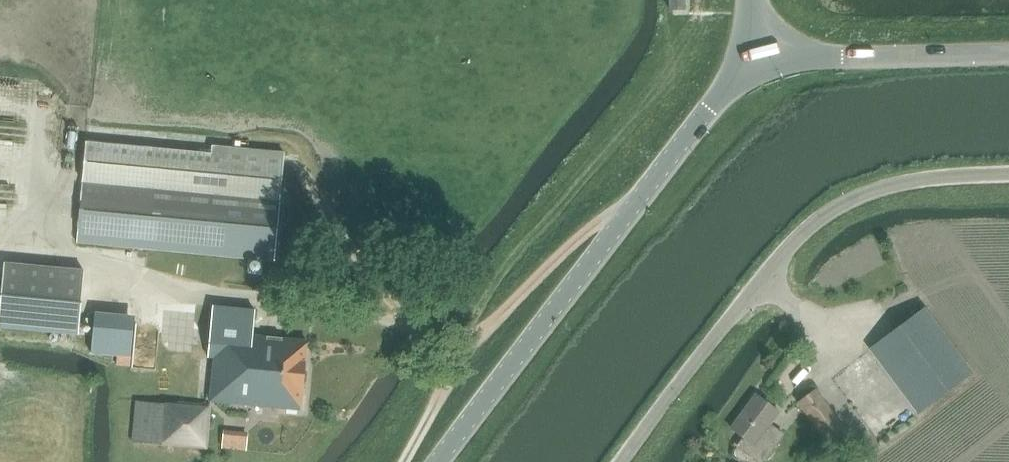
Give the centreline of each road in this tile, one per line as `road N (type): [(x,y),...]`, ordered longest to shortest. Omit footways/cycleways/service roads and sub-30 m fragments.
road 1 (unclassified): [(439,461),(716,105),(774,58)]
road 2 (unclassified): [(624,461),(814,225),(900,184),(1008,175)]
road 3 (track): [(454,363),(409,323),(246,297),(85,257),(0,250)]
road 4 (track): [(454,363),(613,210),(641,201)]
road 5 (unclassified): [(774,58),(1008,53)]

